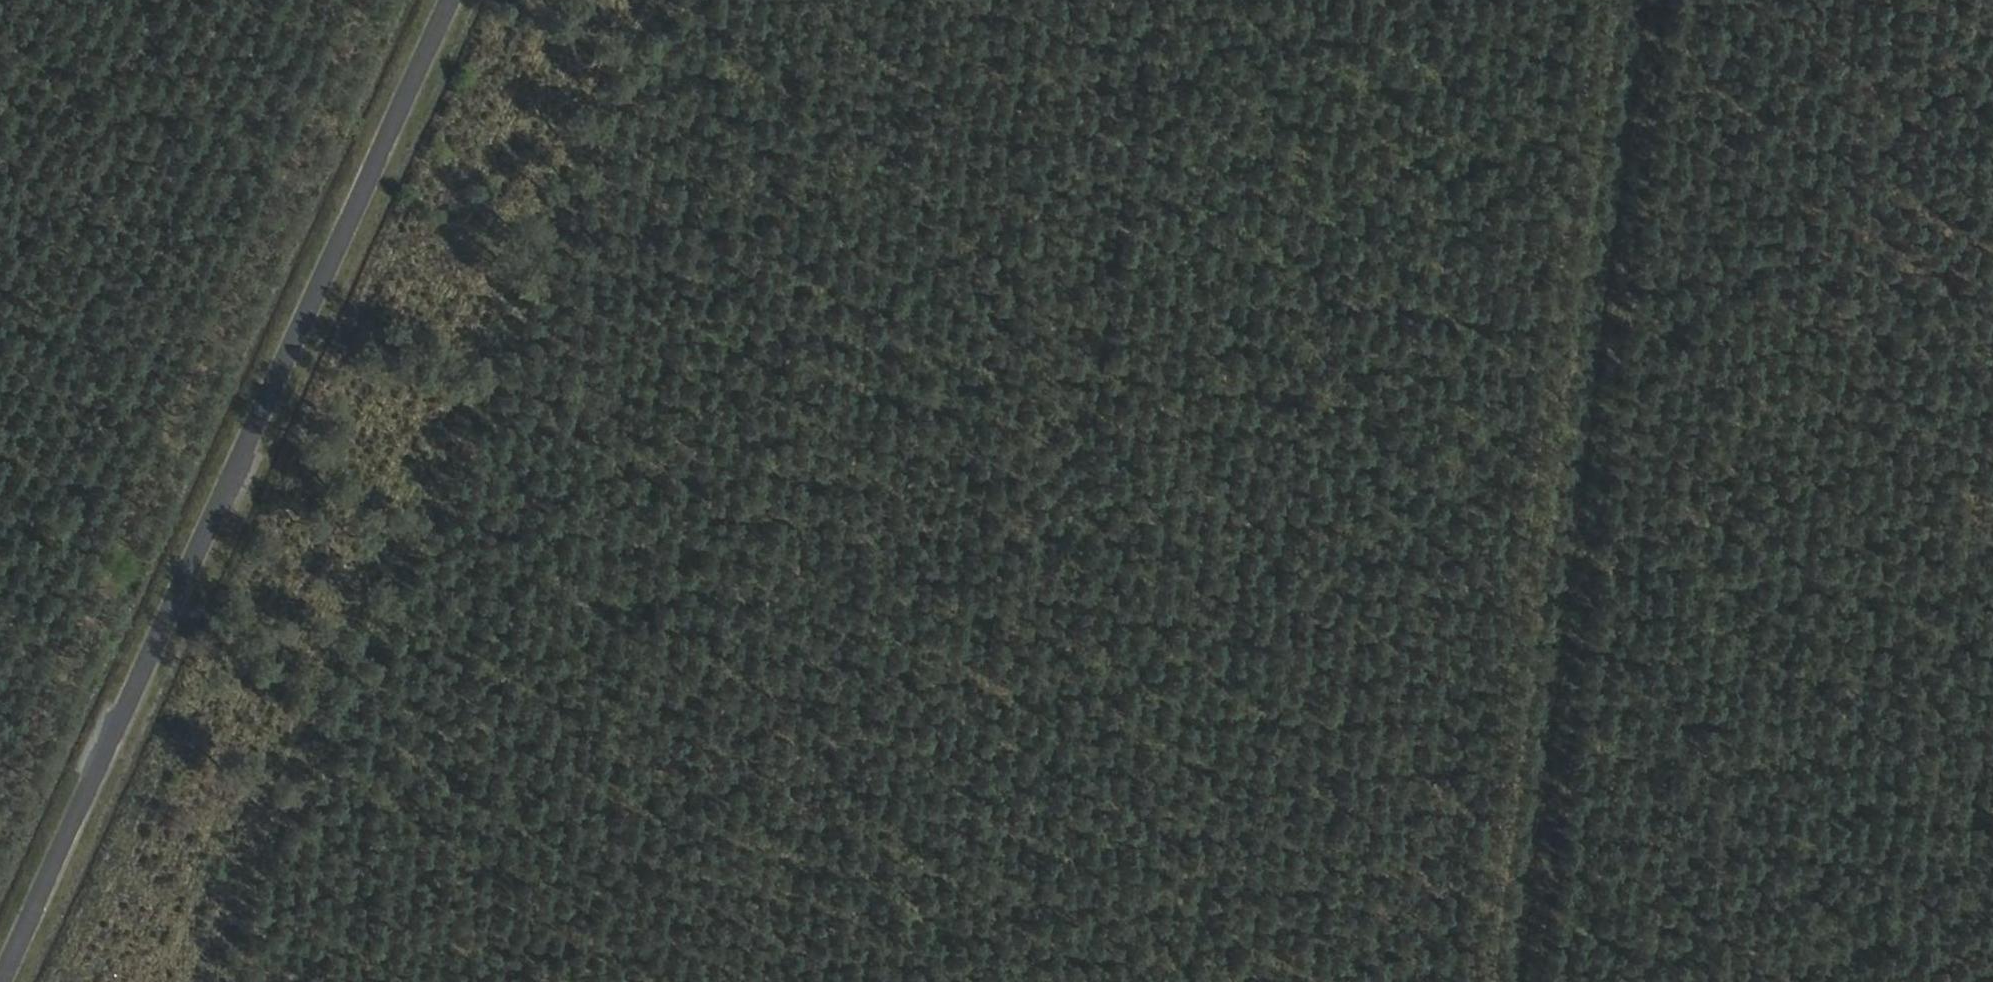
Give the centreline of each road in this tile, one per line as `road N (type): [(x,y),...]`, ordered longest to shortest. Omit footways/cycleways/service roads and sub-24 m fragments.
road 1 (unclassified): [(450,0),(10,981)]

